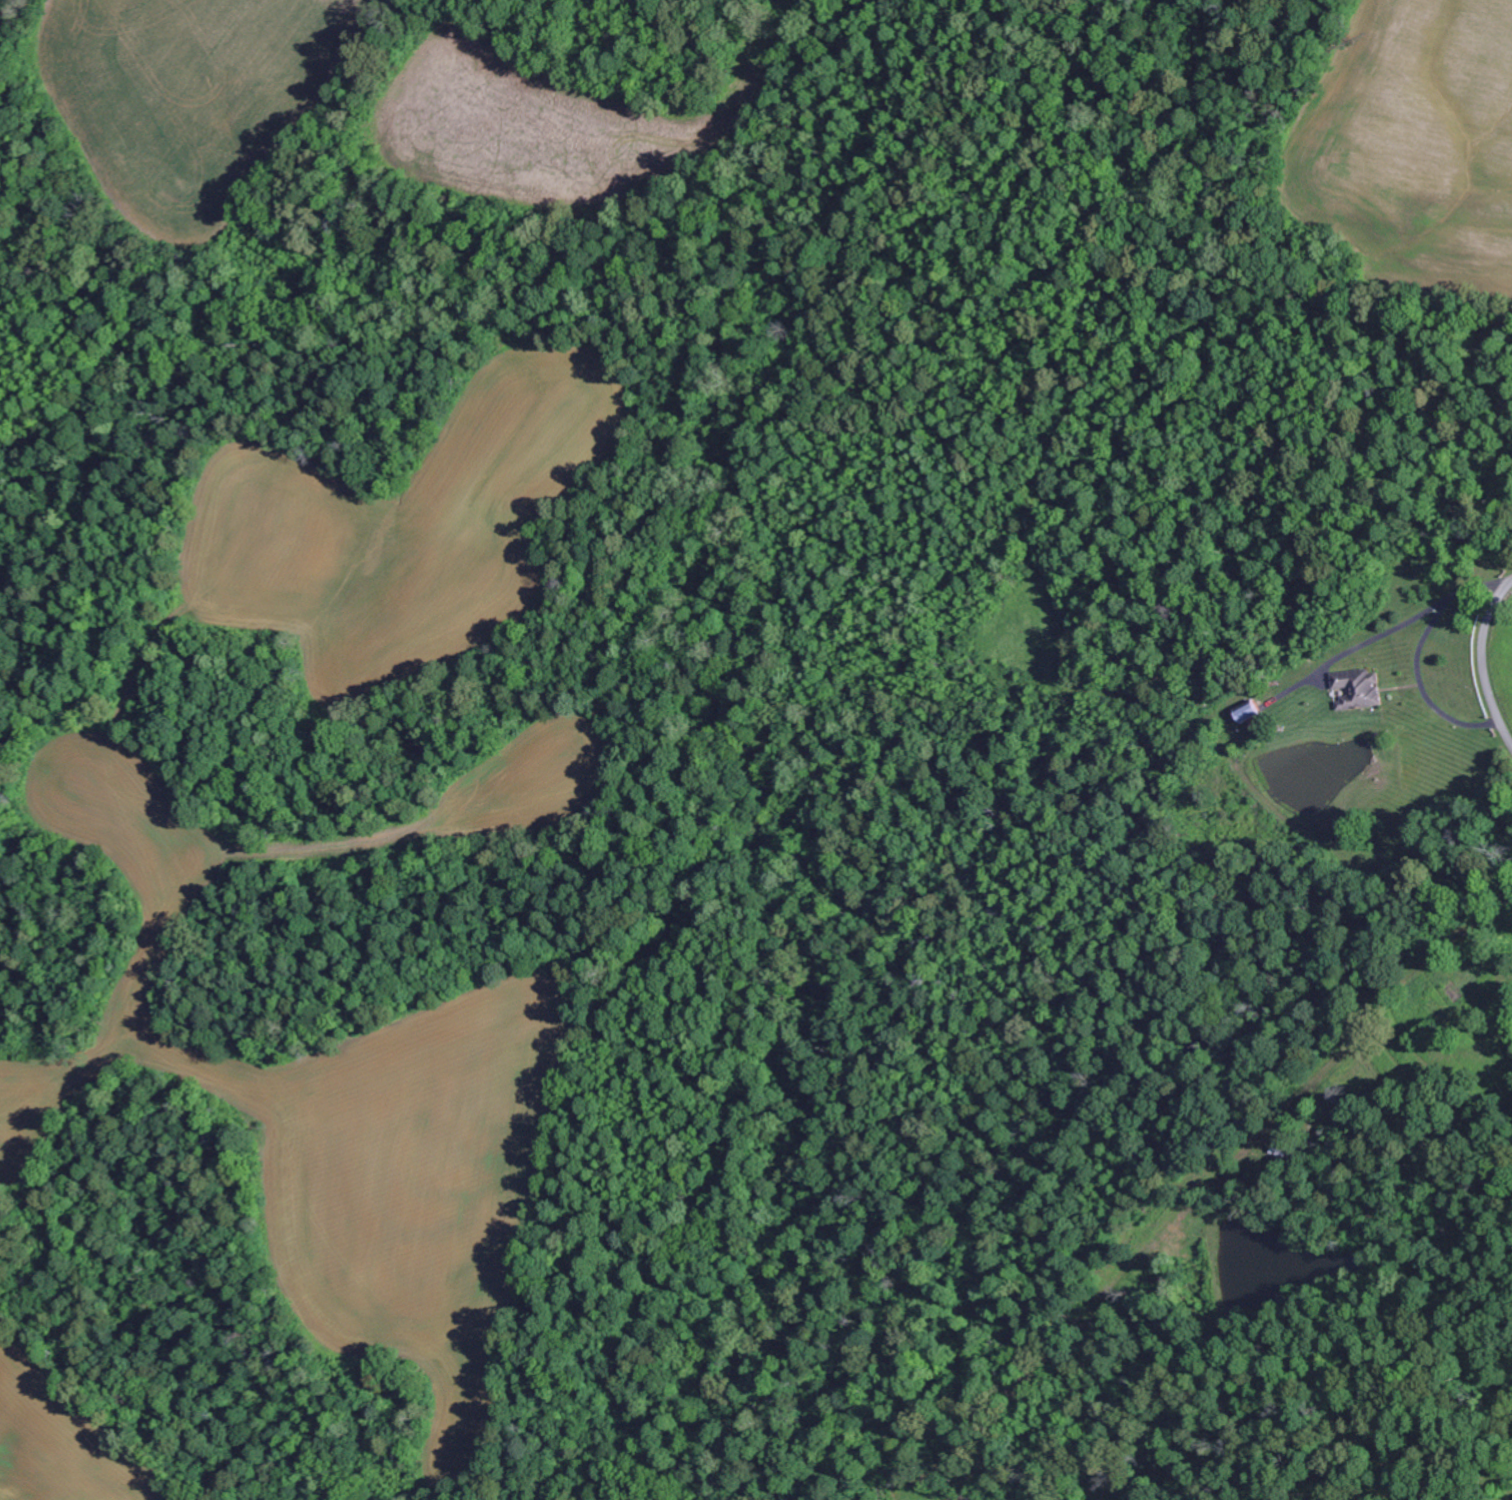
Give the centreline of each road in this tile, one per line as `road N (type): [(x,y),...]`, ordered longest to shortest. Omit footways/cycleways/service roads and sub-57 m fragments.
road 1 (residential): [(1511,743),(1492,696),(1486,646),(1489,623),(1511,584)]

